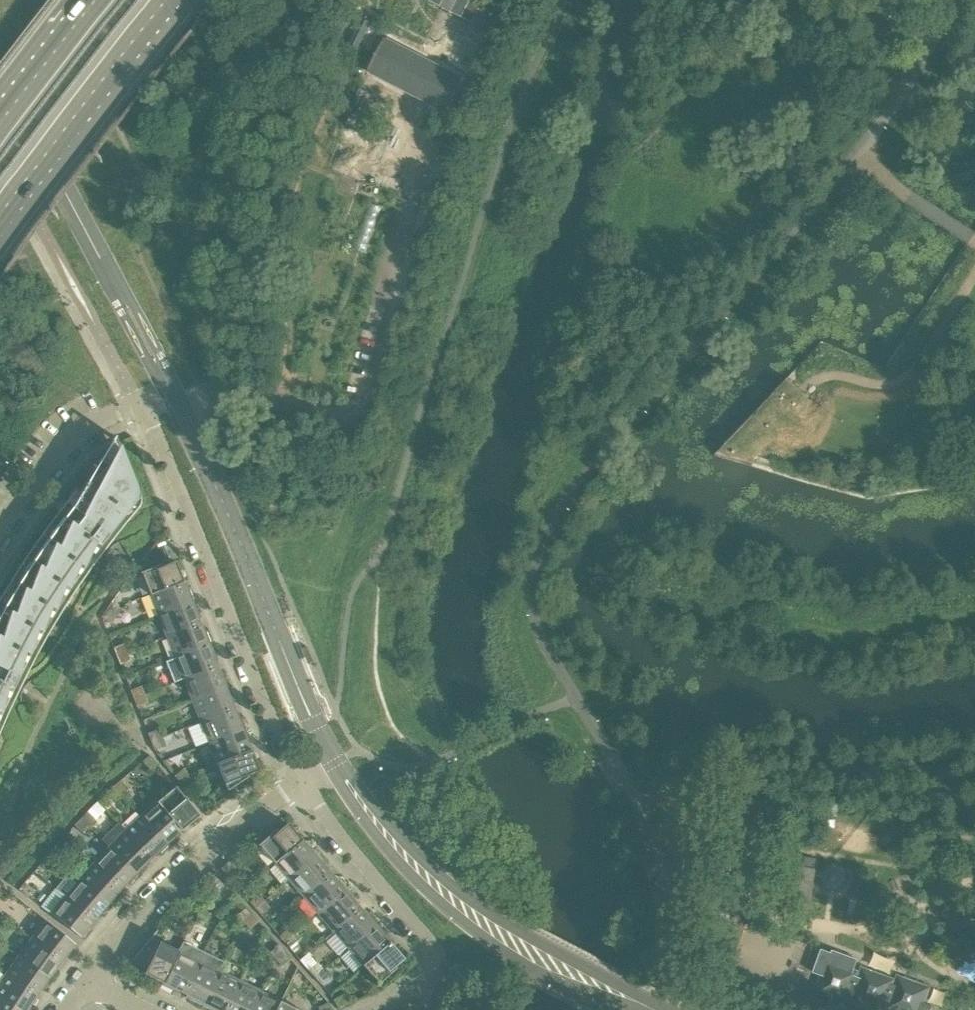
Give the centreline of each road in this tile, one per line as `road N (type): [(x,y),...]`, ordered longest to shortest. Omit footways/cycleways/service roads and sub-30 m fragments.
road 1 (residential): [(295,780),(140,400)]
road 2 (residential): [(334,760),(169,387)]
road 3 (residential): [(639,1009),(462,912),(373,825),(334,760)]
road 4 (residential): [(363,1009),(435,972),(433,945),(295,780)]
road 5 (residential): [(295,780),(170,883),(87,980)]
road 6 (primary): [(0,226),(174,0)]
road 7 (residential): [(0,526),(68,442),(140,400)]
road 8 (primary): [(98,0),(0,127)]

